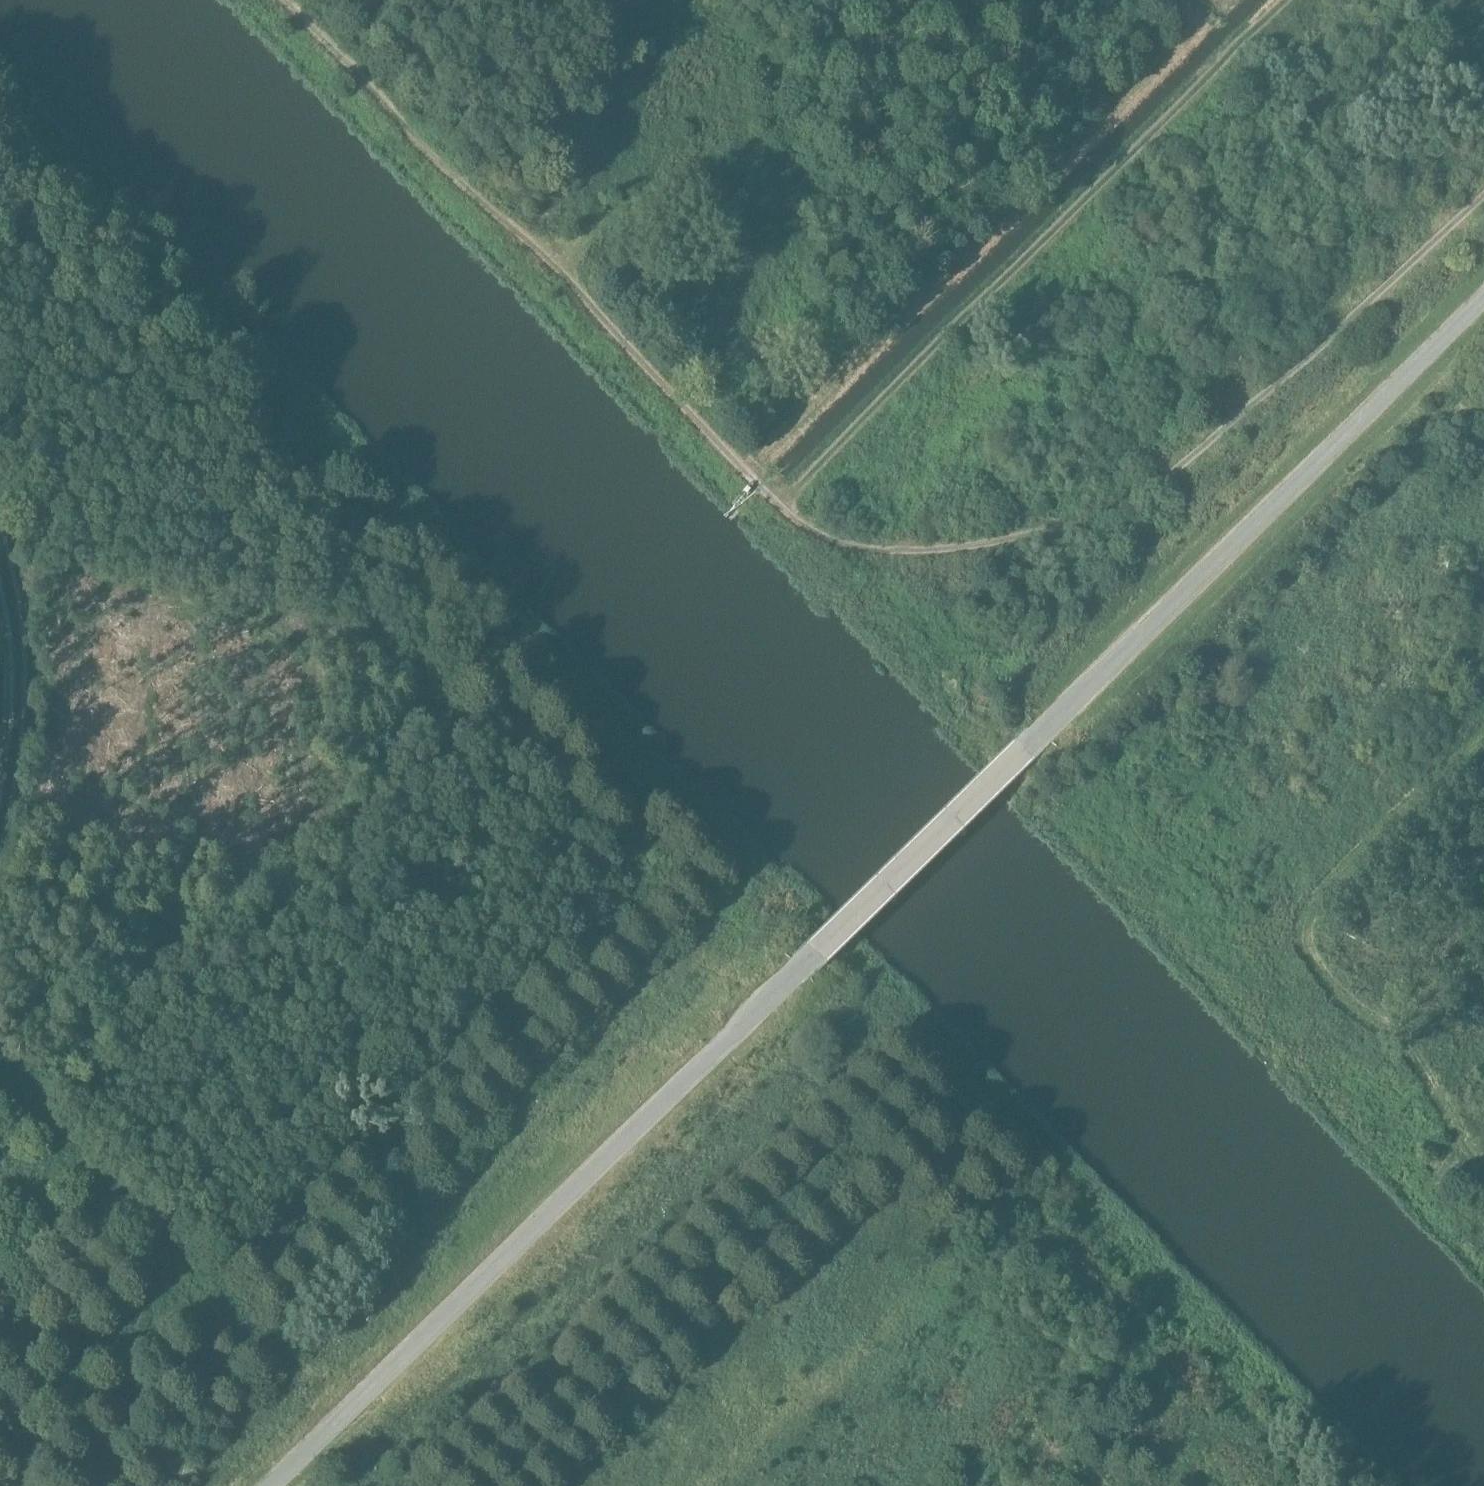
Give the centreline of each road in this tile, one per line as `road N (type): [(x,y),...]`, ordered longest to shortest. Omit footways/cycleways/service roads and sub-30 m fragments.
road 1 (tertiary): [(270,1485),(1483,302)]
road 2 (track): [(286,0),(574,288),(793,523),(838,548),(1022,541),(1102,516),(1208,450),(1483,199)]
road 3 (track): [(774,504),(1275,0)]
road 4 (track): [(0,624),(0,762)]

